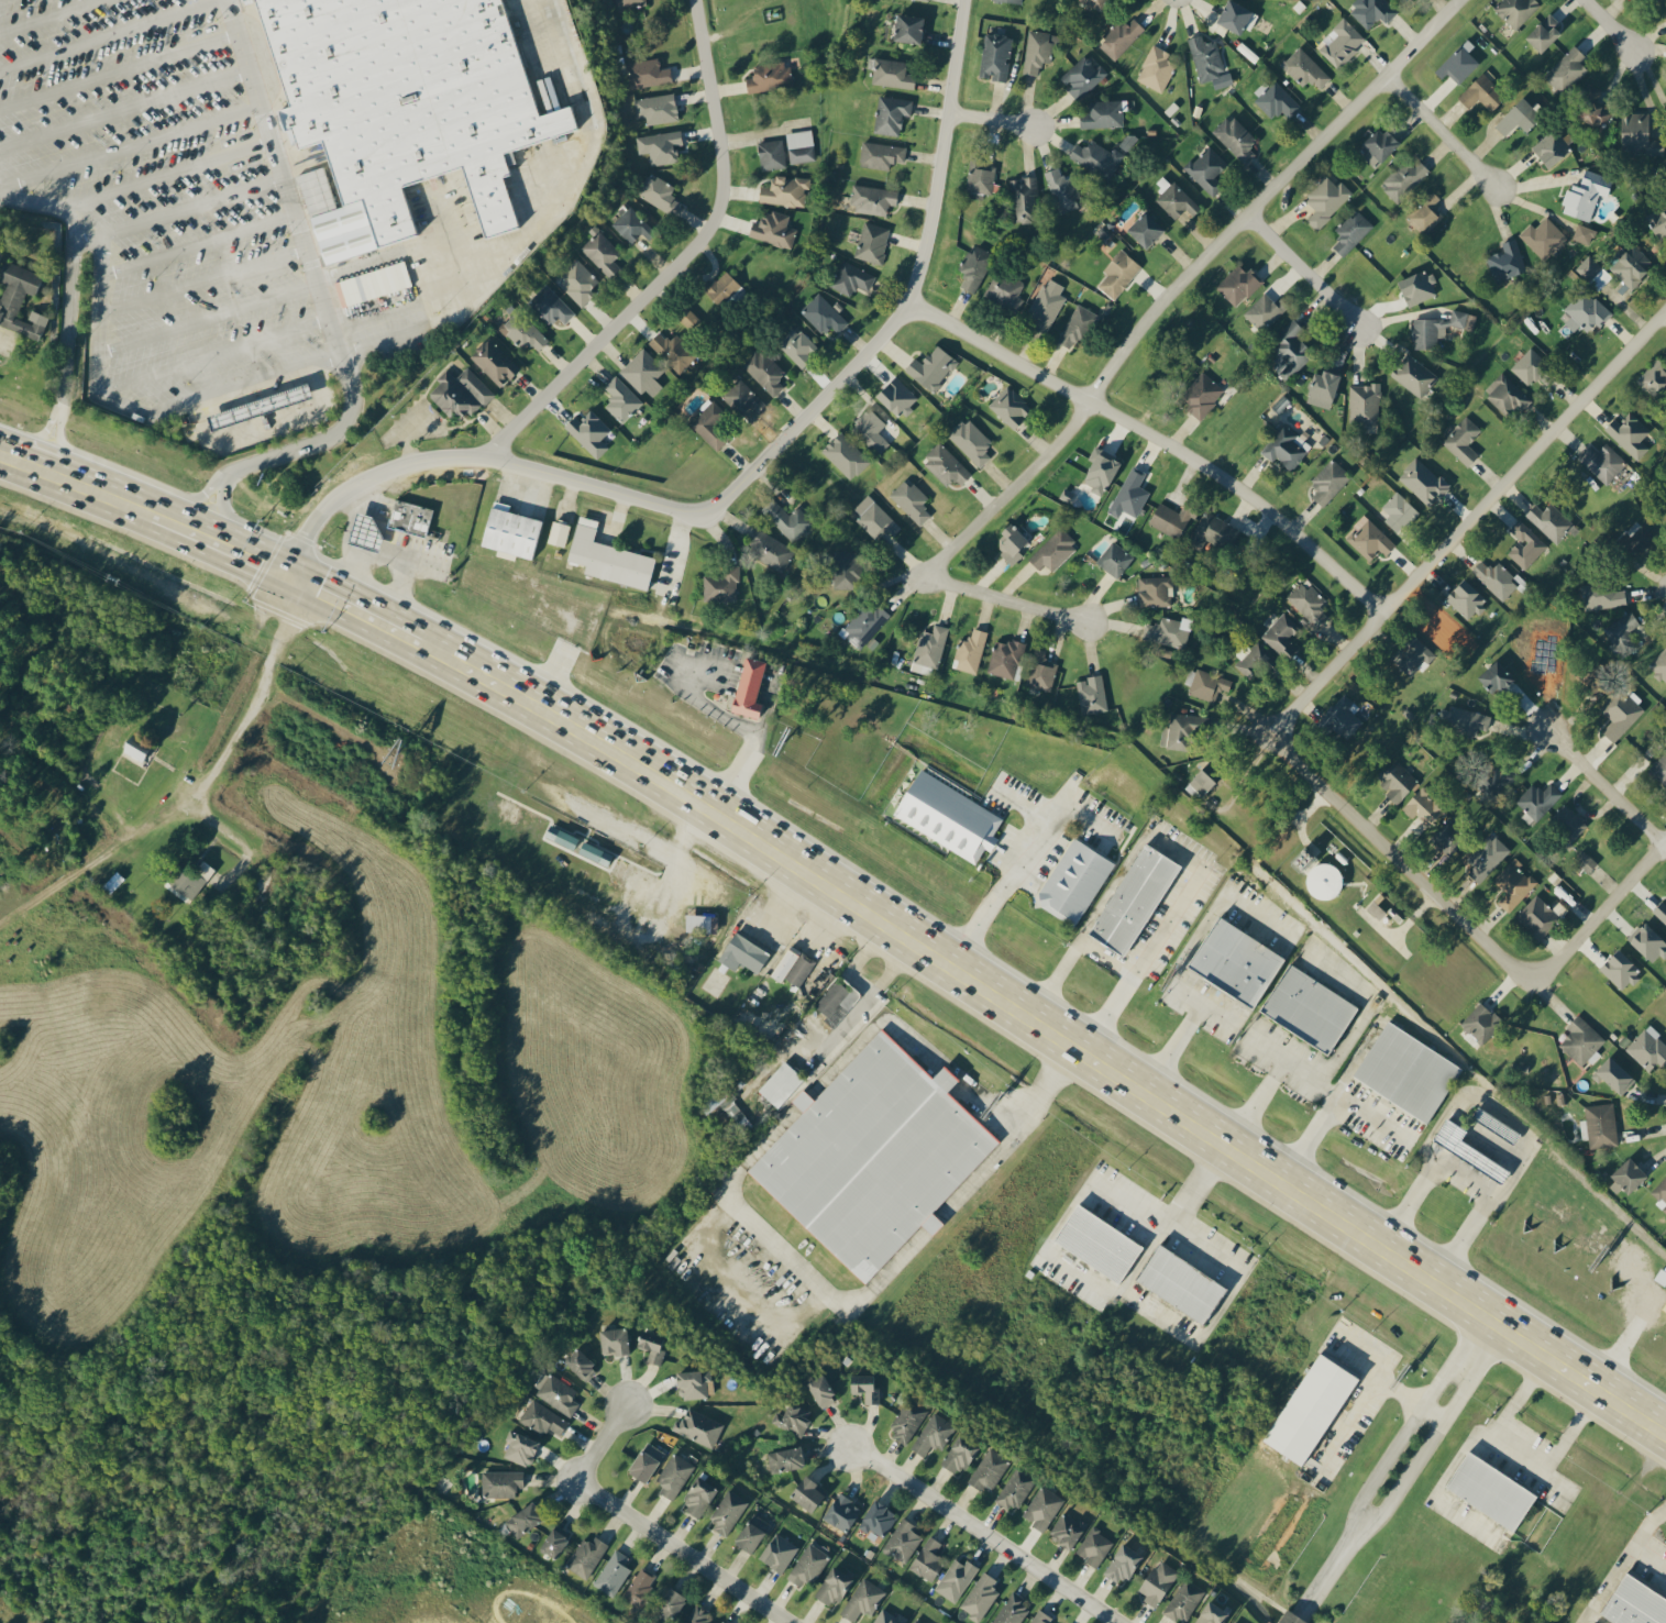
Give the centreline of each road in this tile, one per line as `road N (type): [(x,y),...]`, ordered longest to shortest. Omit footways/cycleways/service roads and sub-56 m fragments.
road 1 (primary): [(1665,1438),(542,710),(427,645)]
road 2 (residential): [(300,537),(355,481),(446,457),(485,459),(681,511),(715,504),(887,325),(911,286),(960,0)]
road 3 (residential): [(1458,0),(1157,305),(1056,446),(922,575)]
road 4 (residential): [(1386,603),(1261,497),(902,302)]
road 5 (residential): [(1286,718),(1665,309)]
road 6 (residential): [(485,459),(687,251),(715,208),(718,164),(691,0)]
road 7 (residential): [(1524,971),(1294,760),(1286,718)]
road 8 (residential): [(796,1622),(573,1471),(624,1403)]
road 9 (residential): [(1119,1622),(852,1445)]
road 10 (residential): [(1349,1539),(1389,1506),(1497,1328)]
road 11 (residential): [(1476,1315),(1365,1495),(1349,1539)]
road 12 (residential): [(1524,971),(1568,951),(1665,846)]
road 13 (residential): [(922,575),(1090,618)]
road 14 (primary): [(427,645),(278,572)]
road 15 (primary): [(278,572),(126,506)]
road 16 (residential): [(1249,210),(1362,328)]
road 17 (residential): [(1665,839),(1549,729)]
road 18 (residential): [(1387,71),(1499,181)]

